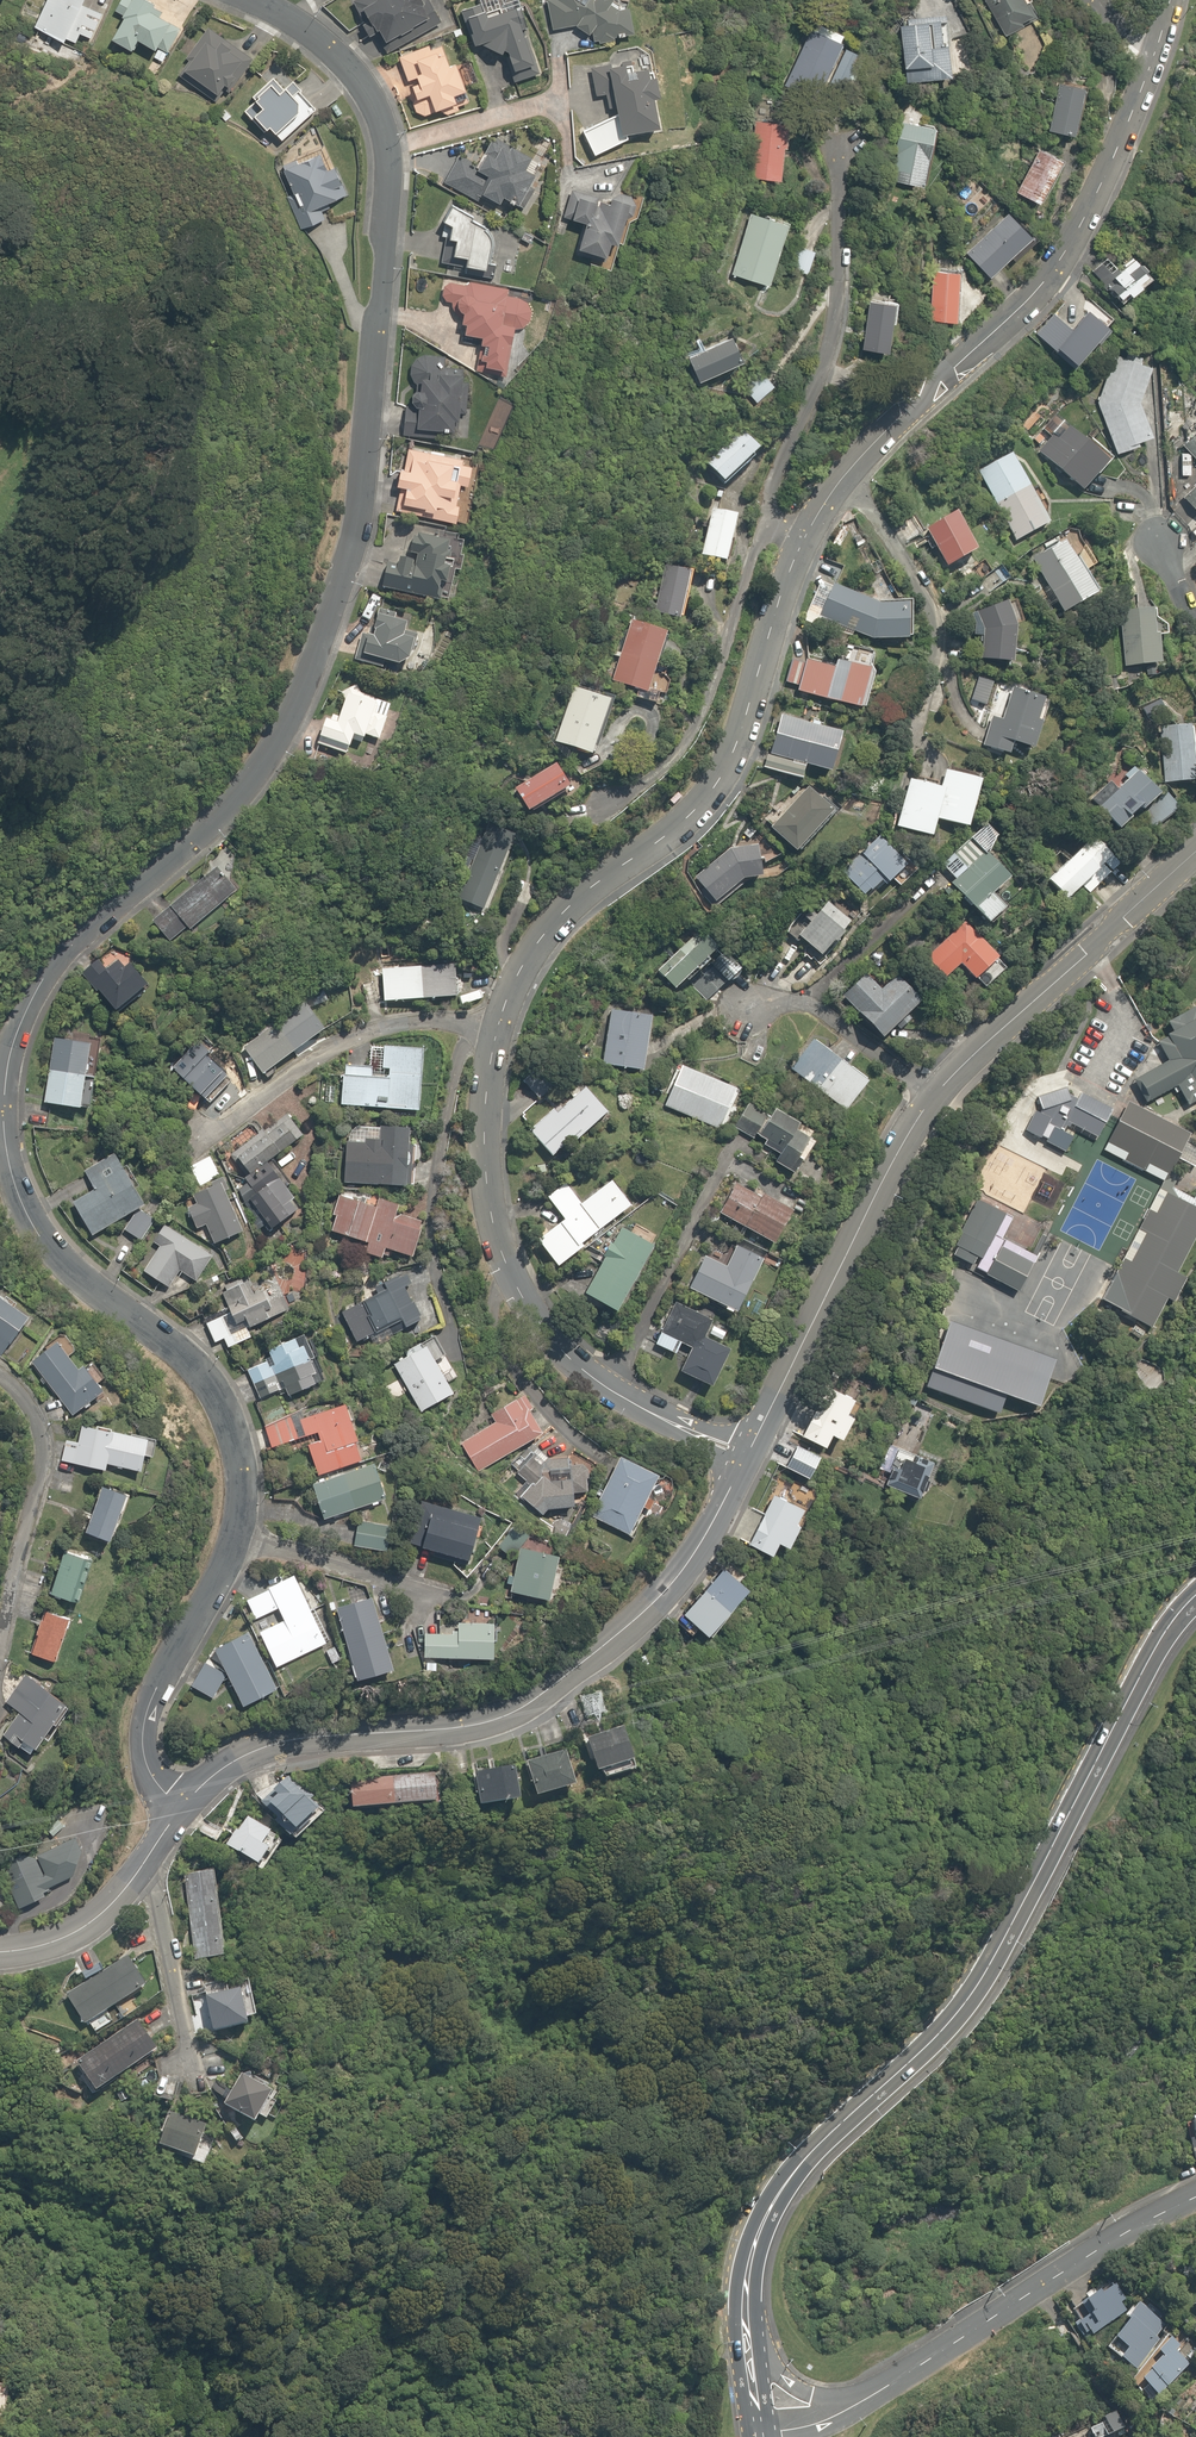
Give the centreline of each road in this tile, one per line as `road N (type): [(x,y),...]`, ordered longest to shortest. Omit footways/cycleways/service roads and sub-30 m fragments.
road 1 (residential): [(242,0),(317,37),(353,67),(393,146),(384,300),(344,604),(311,691),(245,816),(70,946),(8,1073),(5,1119)]
road 2 (secondary): [(1195,1595),(1156,1647),(973,1992),(828,2134),(777,2196),(746,2278),(745,2328)]
road 3 (residential): [(746,1456),(700,1548),(667,1590),(530,1703),(457,1730),(283,1739),(238,1757),(180,1804)]
road 4 (residential): [(493,1032),(518,971),(552,924),(693,812),(726,772),(794,557)]
road 5 (residential): [(746,1456),(622,1393),(531,1313),(505,1262),(487,1186),(493,1032)]
road 6 (residential): [(849,471),(1061,264),(1157,61)]
road 7 (residential): [(5,1119),(20,1196),(47,1246),(206,1372),(225,1399),(241,1448),(238,1533)]
road 8 (residential): [(794,557),(772,515),(770,493),(833,325),(838,147)]
road 9 (tertiary): [(842,2413),(1115,2231),(1195,2192)]
road 10 (residential): [(929,1102),(746,1456)]
road 11 (residential): [(1195,853),(929,1102)]
road 12 (residential): [(199,1139),(337,1046),(392,1023),(439,1020),(493,1032)]
road 13 (residential): [(238,1533),(145,1723),(142,1758),(180,1804)]
road 14 (residential): [(0,1375),(24,1395),(45,1447),(0,1633)]
road 15 (residential): [(192,2074),(143,1865)]
road 16 (residential): [(929,1102),(831,1017),(807,1005),(750,1010)]
road 17 (residential): [(935,656),(933,610),(849,471)]
road 18 (residential): [(238,1533),(428,1595)]
road 19 (residential): [(143,1865),(85,1923),(48,1942),(0,1947)]
road 20 (secondary): [(745,2328),(787,2380),(842,2413)]

